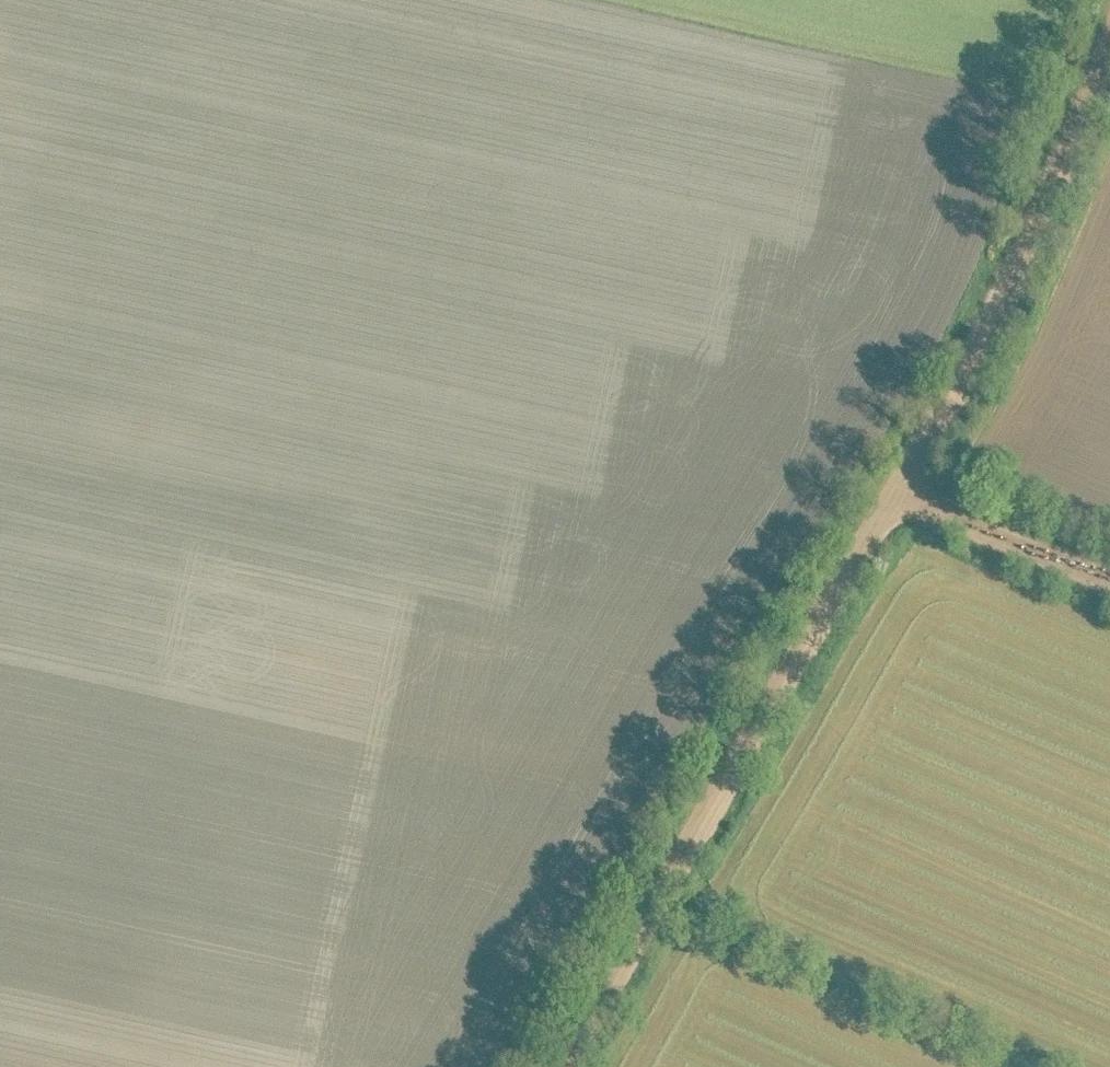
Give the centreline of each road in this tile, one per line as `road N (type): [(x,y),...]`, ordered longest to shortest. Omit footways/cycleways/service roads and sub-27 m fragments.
road 1 (track): [(902,496),(571,1066)]
road 2 (track): [(1109,46),(1002,303),(902,496)]
road 3 (track): [(902,496),(1109,584)]

